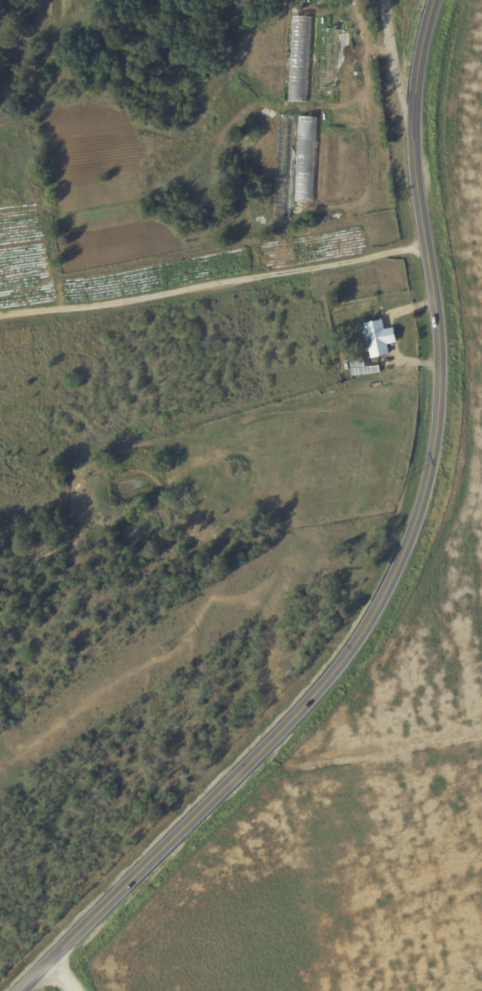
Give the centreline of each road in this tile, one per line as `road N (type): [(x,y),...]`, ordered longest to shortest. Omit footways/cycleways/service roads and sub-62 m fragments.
road 1 (tertiary): [(20,990),(320,689),(397,571),(430,471),(440,389),(414,140),(434,0)]
road 2 (residential): [(245,765),(481,750)]
road 3 (residential): [(414,140),(397,94),(383,0)]

